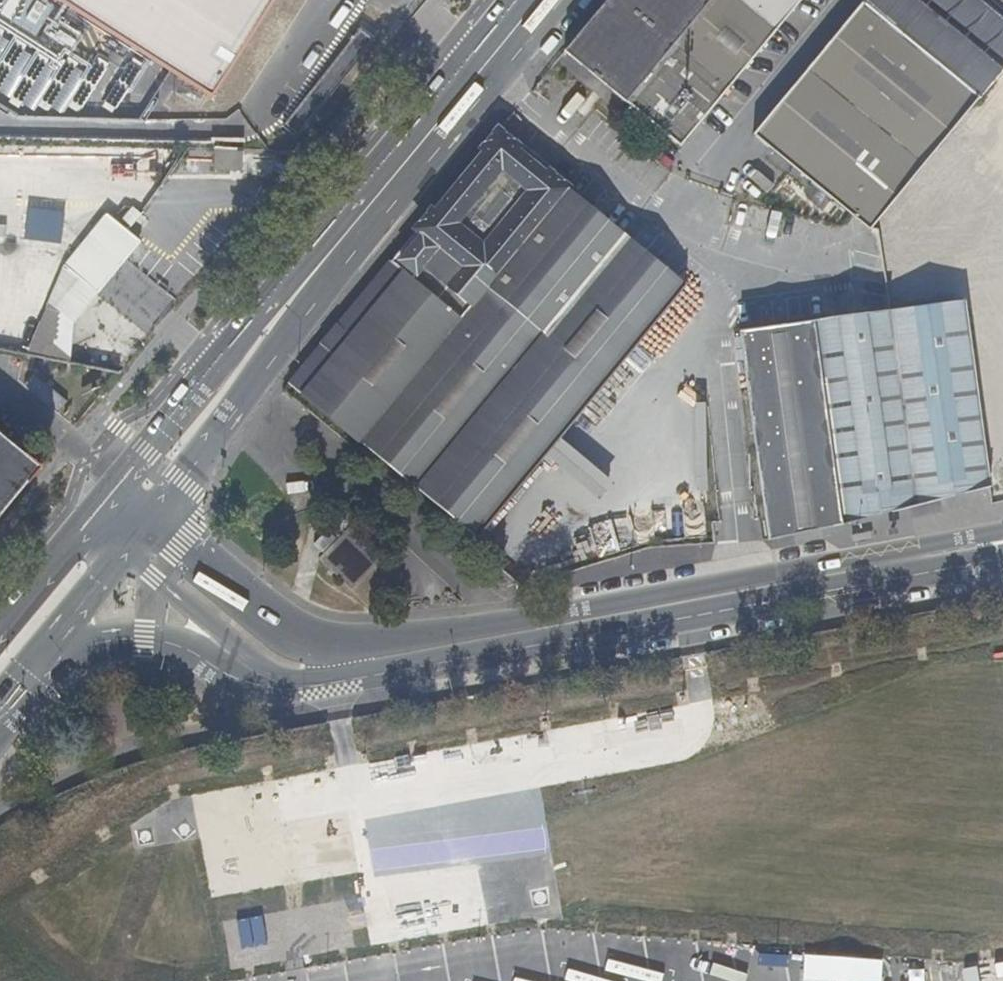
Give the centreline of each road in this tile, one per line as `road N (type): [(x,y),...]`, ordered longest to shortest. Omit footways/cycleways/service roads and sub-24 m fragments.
road 1 (primary): [(1002,528),(362,641),(310,636),(267,610),(157,516)]
road 2 (primary): [(284,686),(405,671),(1002,559)]
road 3 (secondary): [(533,0),(268,333)]
road 4 (primary): [(40,656),(143,640),(173,646),(235,677),(284,686)]
road 5 (secondary): [(157,516),(185,483),(268,333)]
road 6 (secondary): [(268,333),(117,479)]
road 7 (secondary): [(126,553),(284,686)]
road 8 (primary): [(87,518),(0,625)]
road 9 (secondary): [(40,656),(126,553)]

